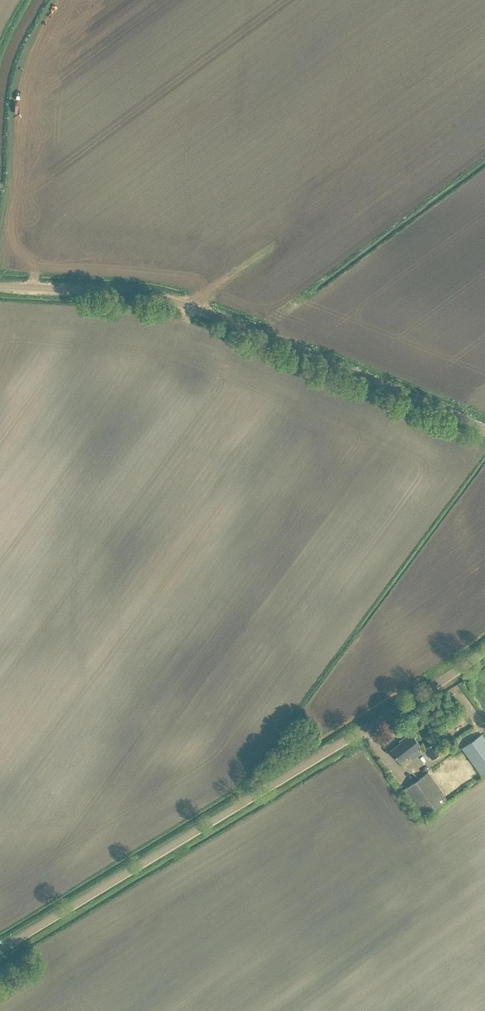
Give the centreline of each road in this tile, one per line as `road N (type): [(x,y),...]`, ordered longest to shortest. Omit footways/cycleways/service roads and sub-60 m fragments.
road 1 (unclassified): [(0,949),(484,651)]
road 2 (unclassified): [(484,430),(193,306),(158,296),(0,285)]

